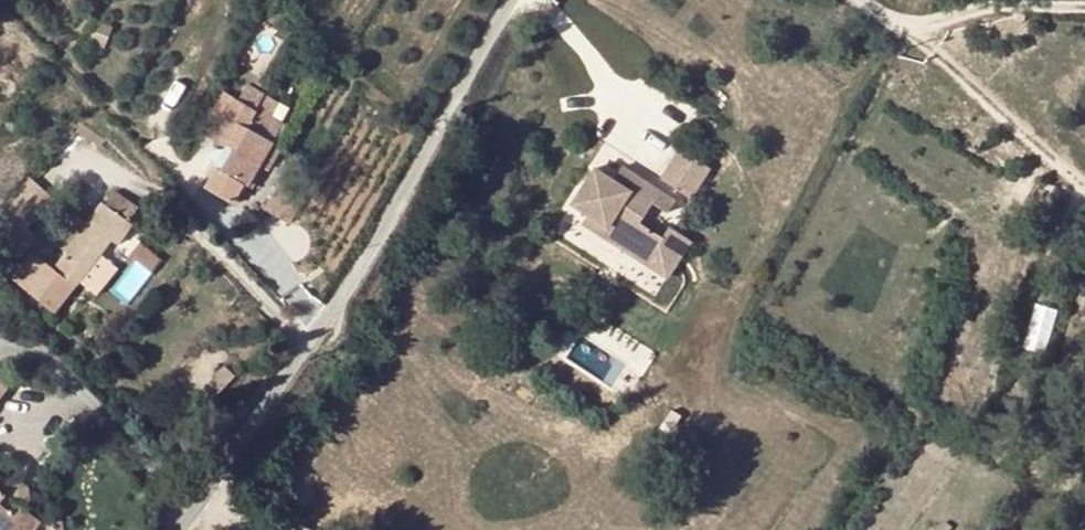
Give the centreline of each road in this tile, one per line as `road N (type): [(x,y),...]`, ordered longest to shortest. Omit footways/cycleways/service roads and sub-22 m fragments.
road 1 (unclassified): [(177,529),(310,336),(517,0)]

